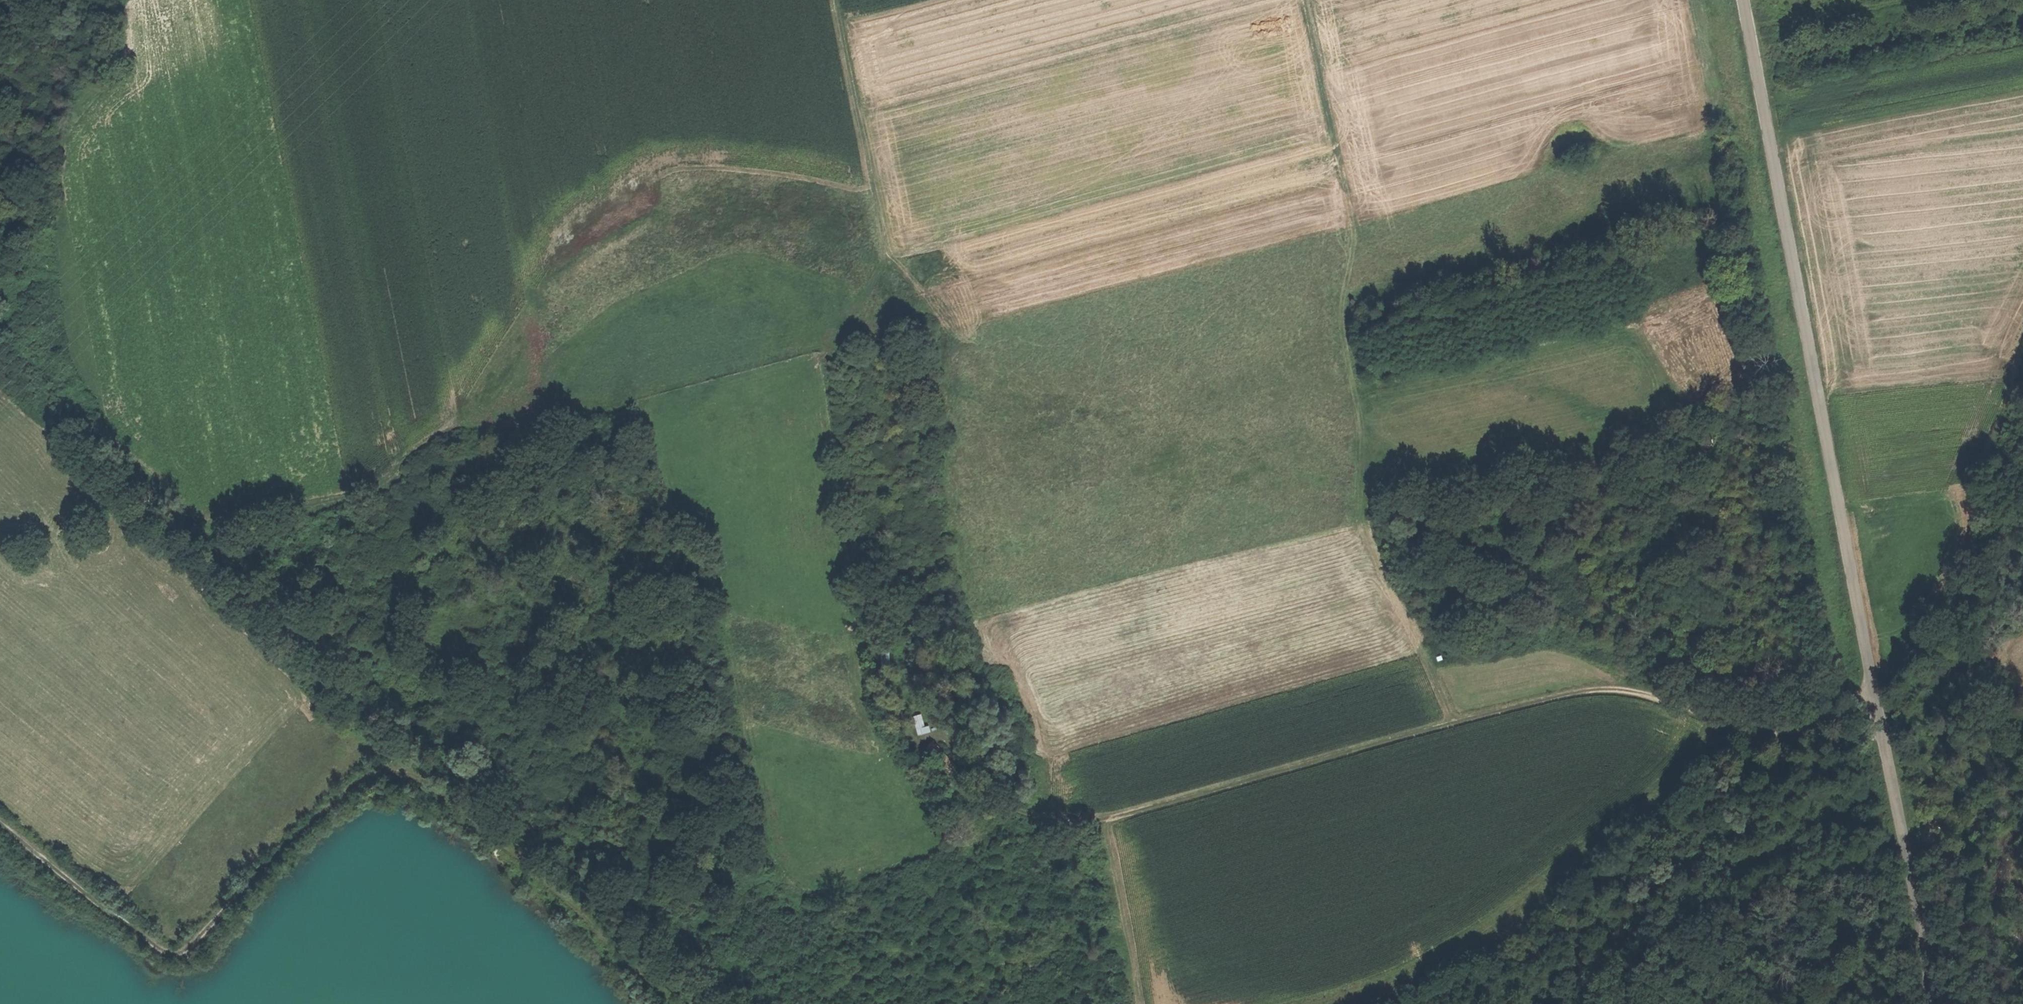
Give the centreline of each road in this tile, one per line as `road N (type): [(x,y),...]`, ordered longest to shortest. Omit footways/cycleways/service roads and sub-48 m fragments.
road 1 (tertiary): [(1743,0),(1913,879),(1929,1003)]
road 2 (track): [(0,821),(154,944),(178,952),(332,800),(364,778),(396,772),(421,779),(676,1003)]

